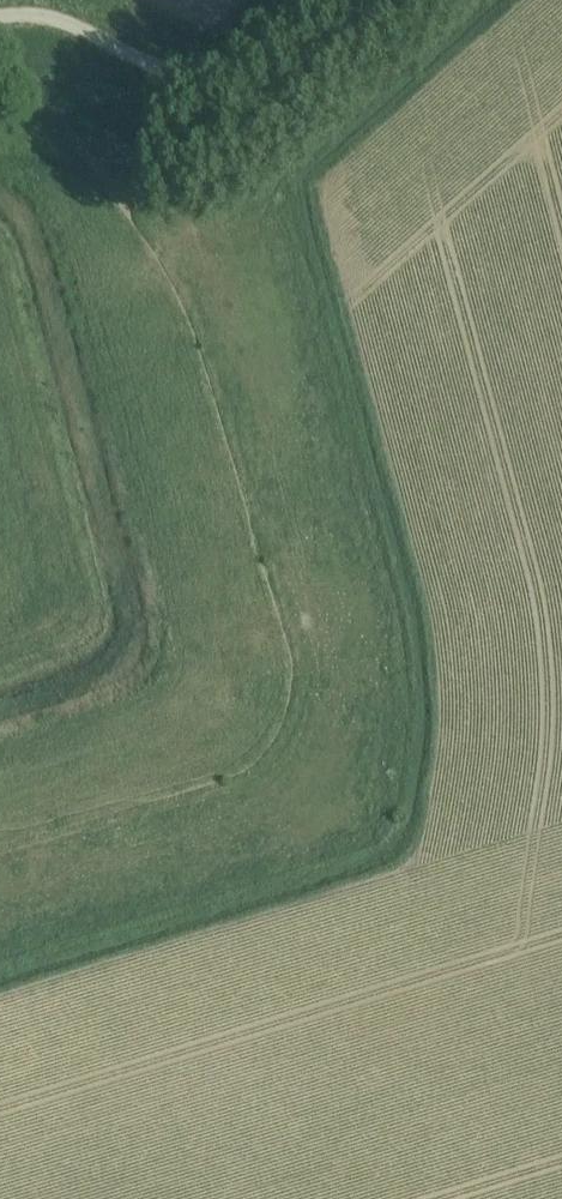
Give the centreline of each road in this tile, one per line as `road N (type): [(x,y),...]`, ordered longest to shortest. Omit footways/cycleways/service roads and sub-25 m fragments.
road 1 (unclassified): [(0,18),(44,17),(170,71),(208,74),(249,57),(314,0)]

